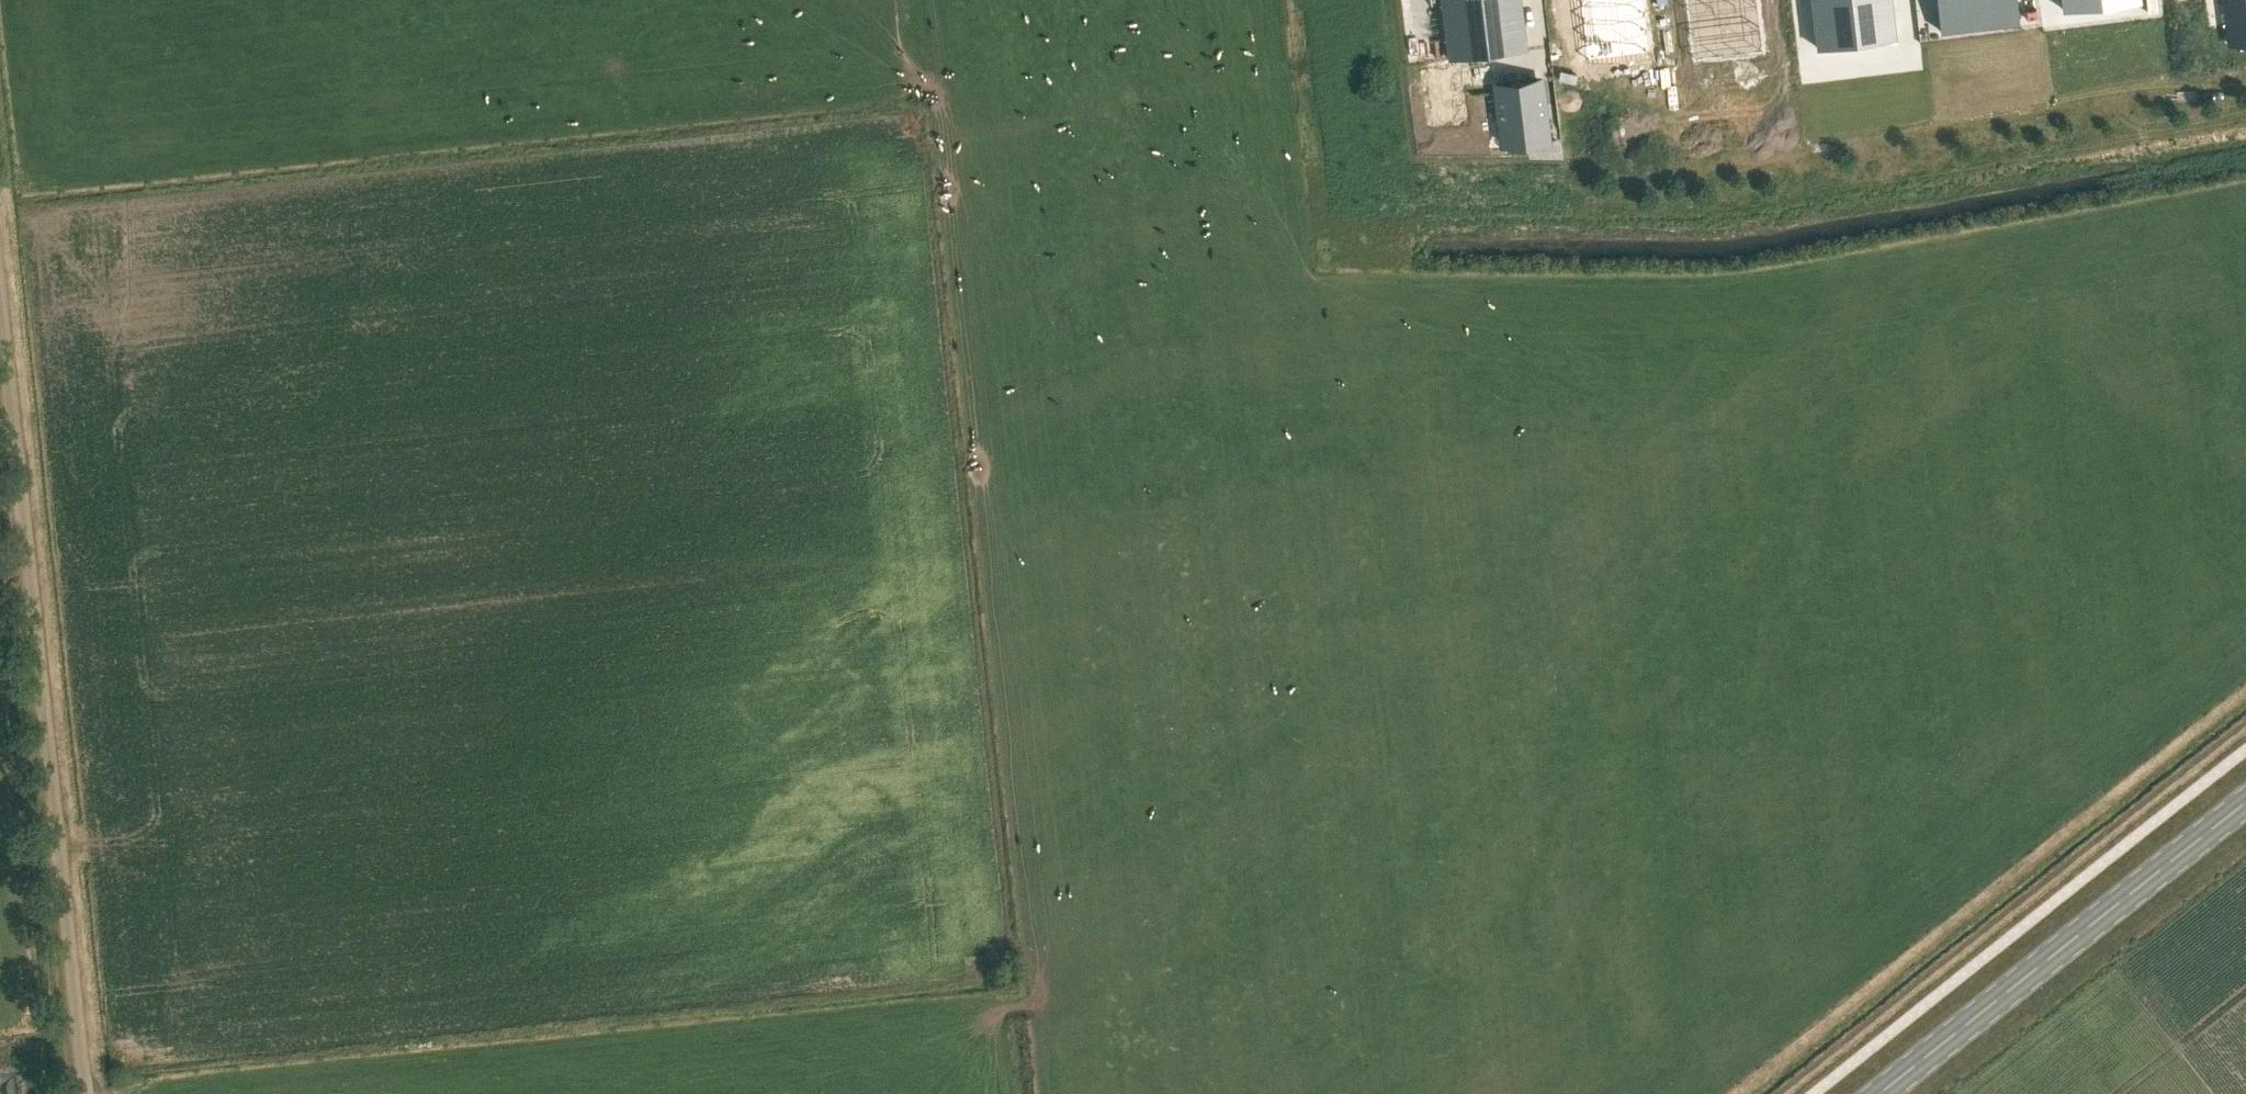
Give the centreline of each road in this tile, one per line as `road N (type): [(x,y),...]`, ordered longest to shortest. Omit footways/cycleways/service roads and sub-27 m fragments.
road 1 (unclassified): [(86,1093),(0,297)]
road 2 (primary): [(1881,1093),(2245,804)]

